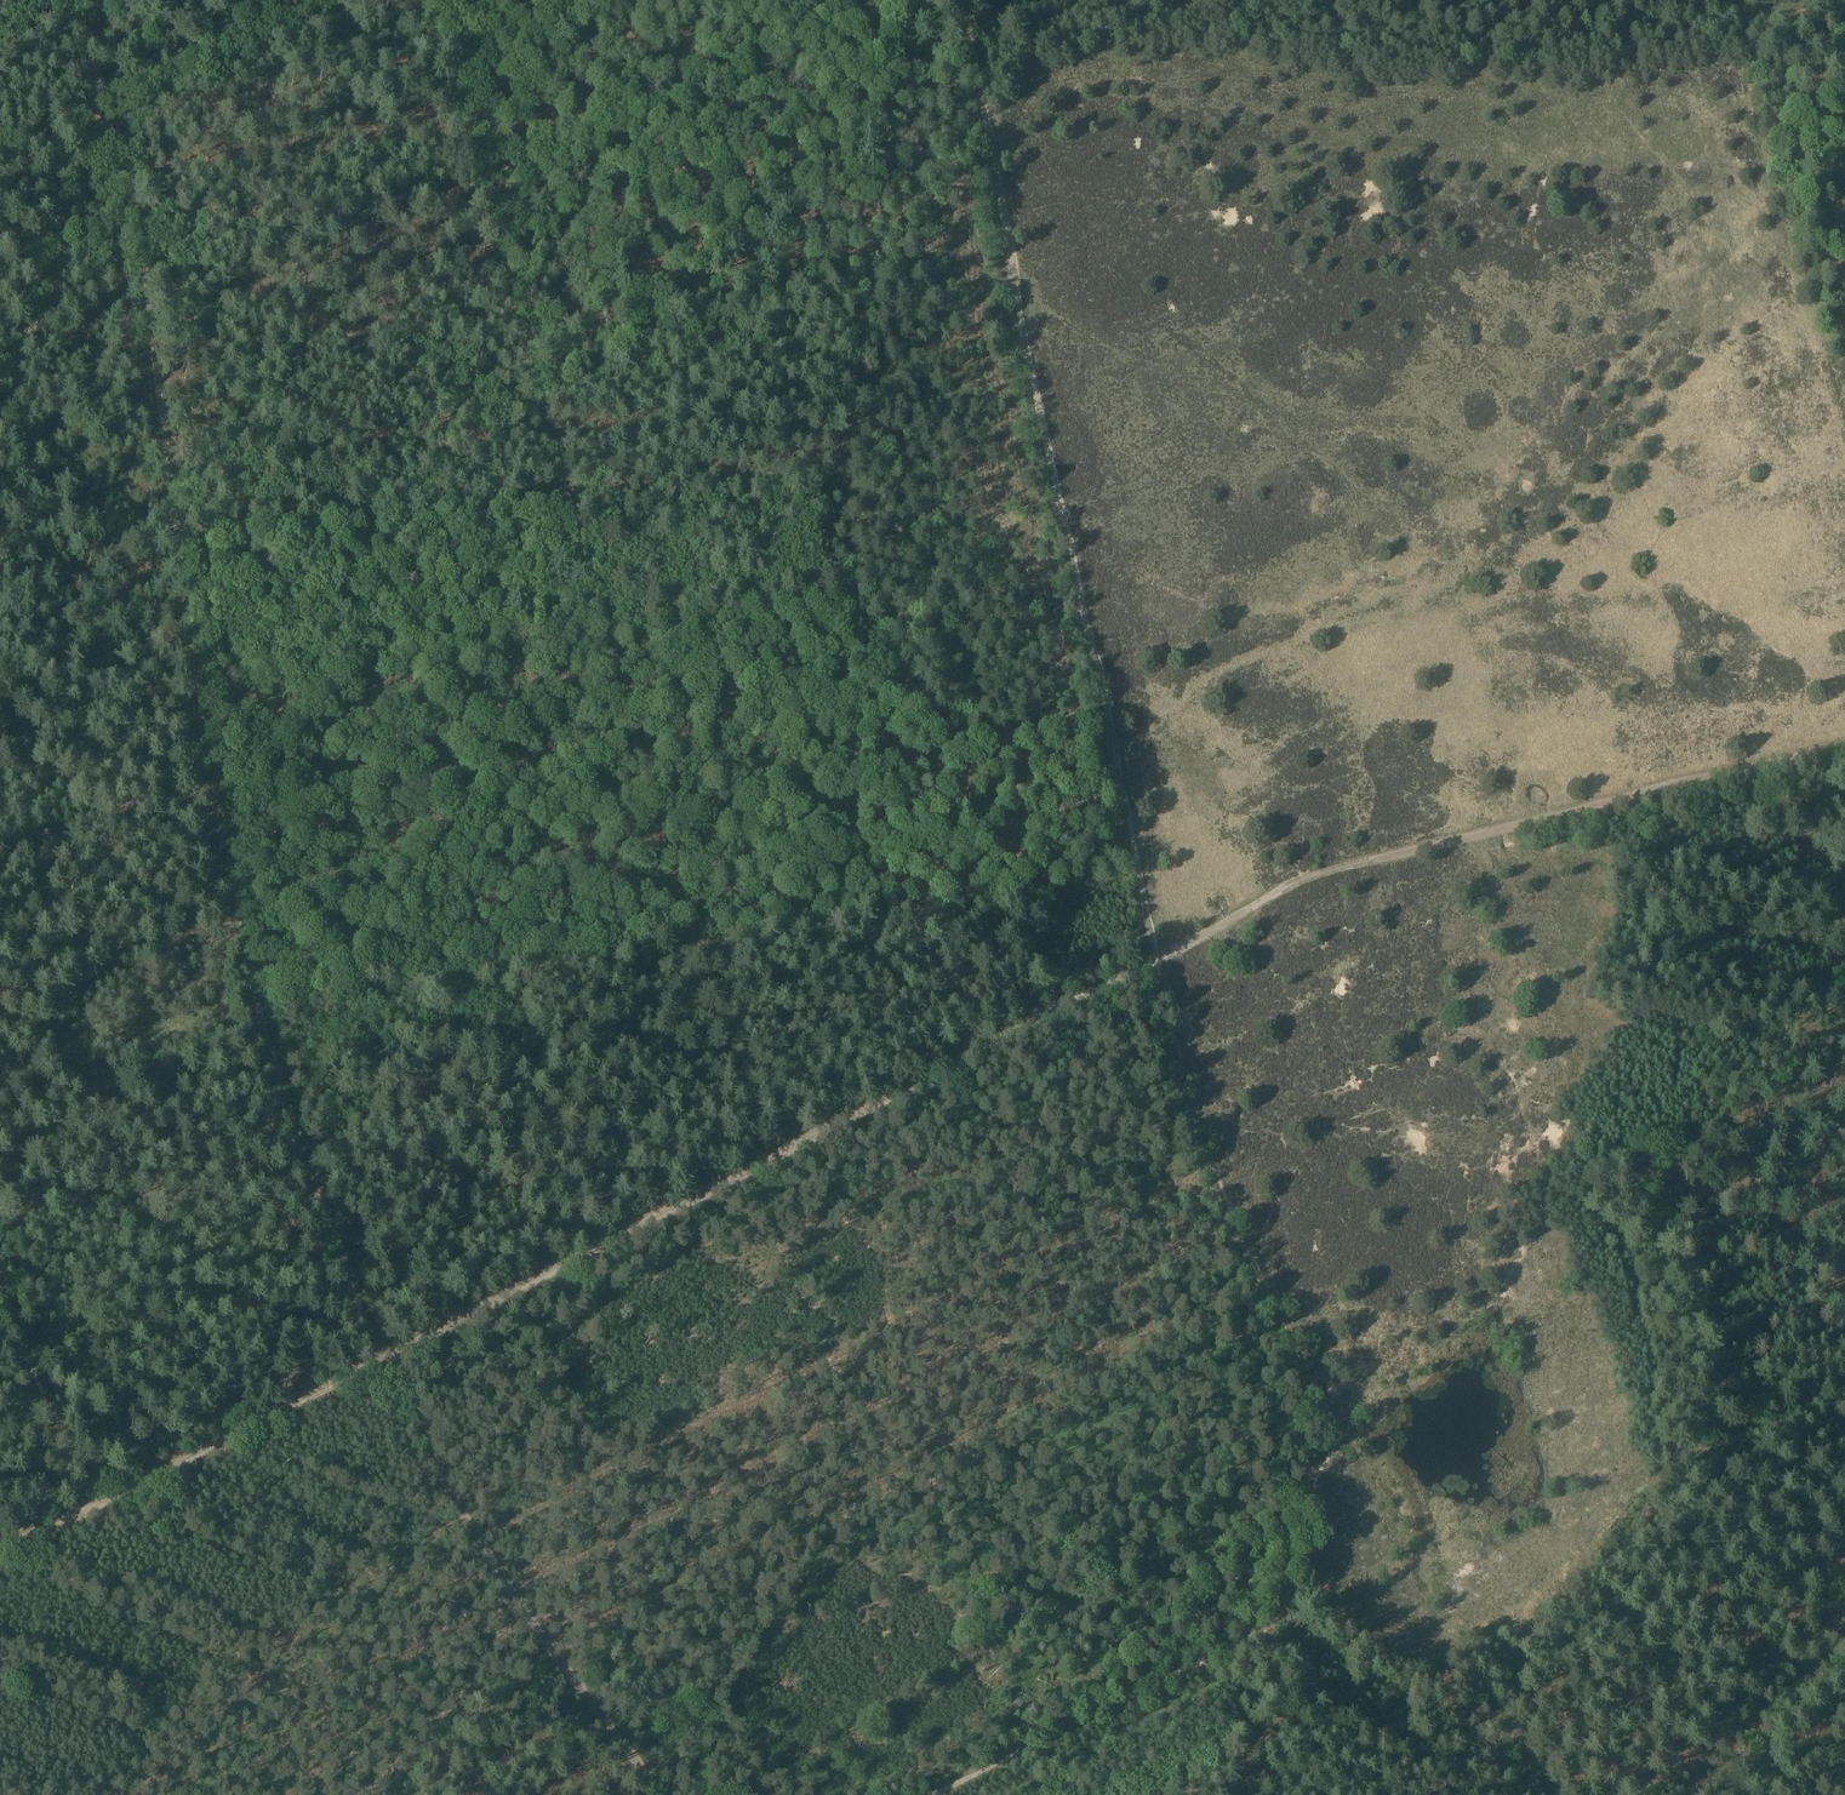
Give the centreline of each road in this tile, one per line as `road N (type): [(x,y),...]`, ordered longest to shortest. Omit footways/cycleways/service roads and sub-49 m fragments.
road 1 (track): [(377,1348),(288,1123),(222,867),(117,122)]
road 2 (track): [(960,0),(1155,959)]
road 3 (track): [(1155,959),(377,1348)]
road 4 (track): [(1844,745),(1309,876),(1155,959)]
road 5 (track): [(932,1794),(1318,1604)]
road 6 (track): [(377,1348),(88,1498)]
road 7 (track): [(377,1348),(432,1459),(529,1618)]
road 8 (track): [(0,387),(94,137),(117,122)]
road 9 (track): [(364,1794),(462,1695),(487,1649),(529,1618)]
road 10 (track): [(529,1618),(663,1794)]
road 11 (track): [(88,1498),(0,1296)]
road 12 (track): [(1844,6),(1738,30),(1731,0)]
road 13 (track): [(86,0),(117,122)]

